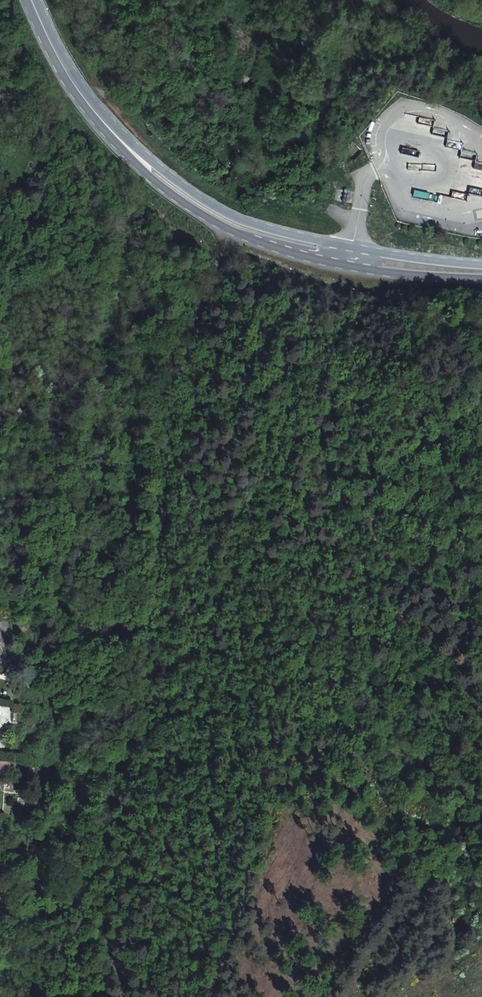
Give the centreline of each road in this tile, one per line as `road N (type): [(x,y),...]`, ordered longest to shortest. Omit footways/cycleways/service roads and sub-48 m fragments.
road 1 (secondary): [(34,0),(62,61),(109,128),(218,218),(351,258),(481,271)]

